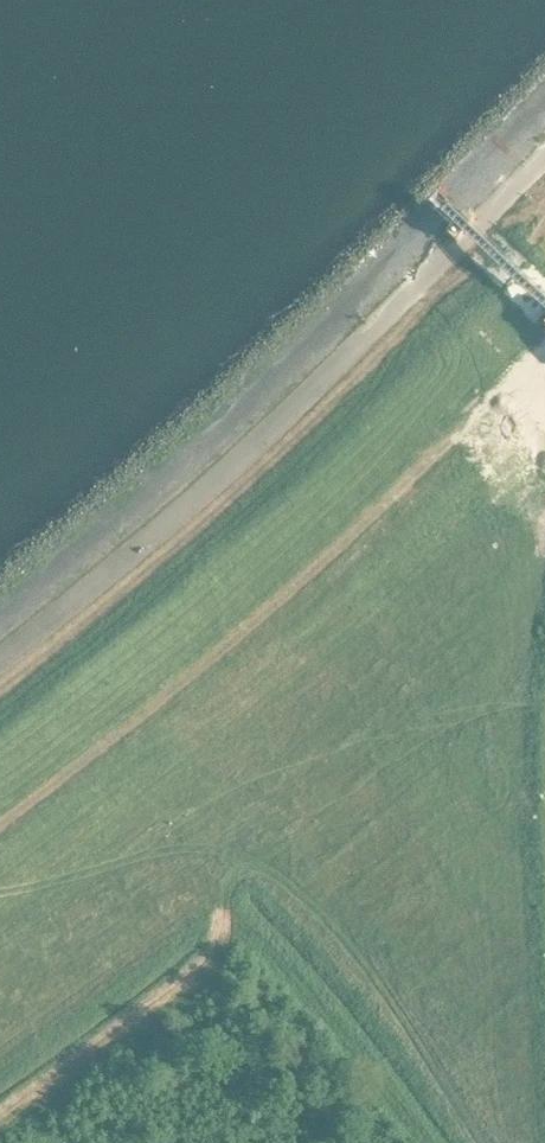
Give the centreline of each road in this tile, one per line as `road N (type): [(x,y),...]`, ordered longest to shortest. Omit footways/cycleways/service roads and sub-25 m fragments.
road 1 (track): [(544,356),(292,601),(0,841)]

